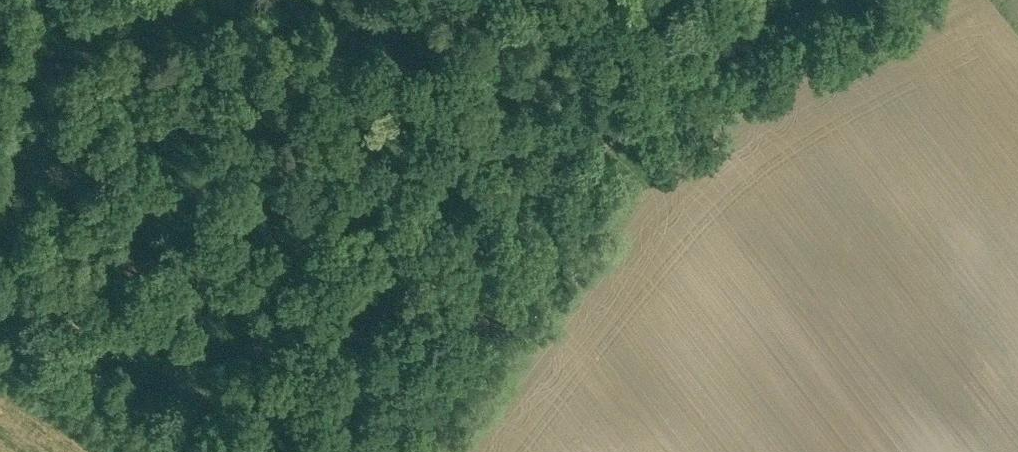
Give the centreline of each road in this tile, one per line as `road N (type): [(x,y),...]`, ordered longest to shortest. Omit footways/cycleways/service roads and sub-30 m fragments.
road 1 (unclassified): [(346,451),(667,0)]
road 2 (track): [(581,122),(820,0)]
road 3 (unclassified): [(0,335),(154,451)]

